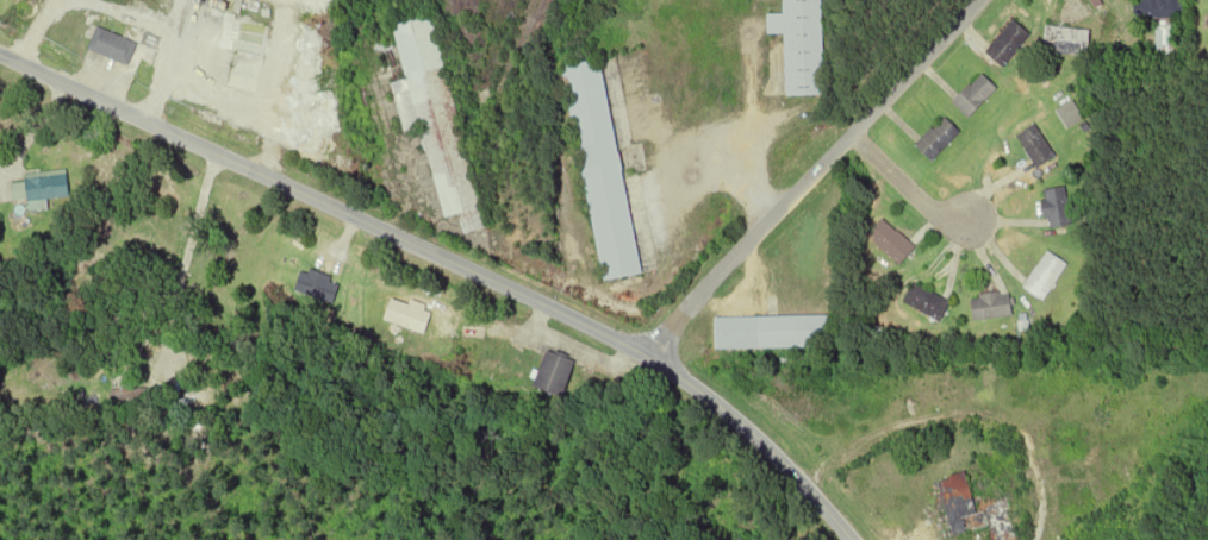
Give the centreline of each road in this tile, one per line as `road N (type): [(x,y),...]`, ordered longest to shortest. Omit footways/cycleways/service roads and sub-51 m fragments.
road 1 (tertiary): [(849,539),(809,485),(648,352),(0,56)]
road 2 (tertiary): [(648,352),(978,0)]
road 3 (residential): [(809,485),(866,438),(938,415),(995,414),(1027,437),(1036,482),(1027,539)]
road 4 (residential): [(851,136),(964,232)]

